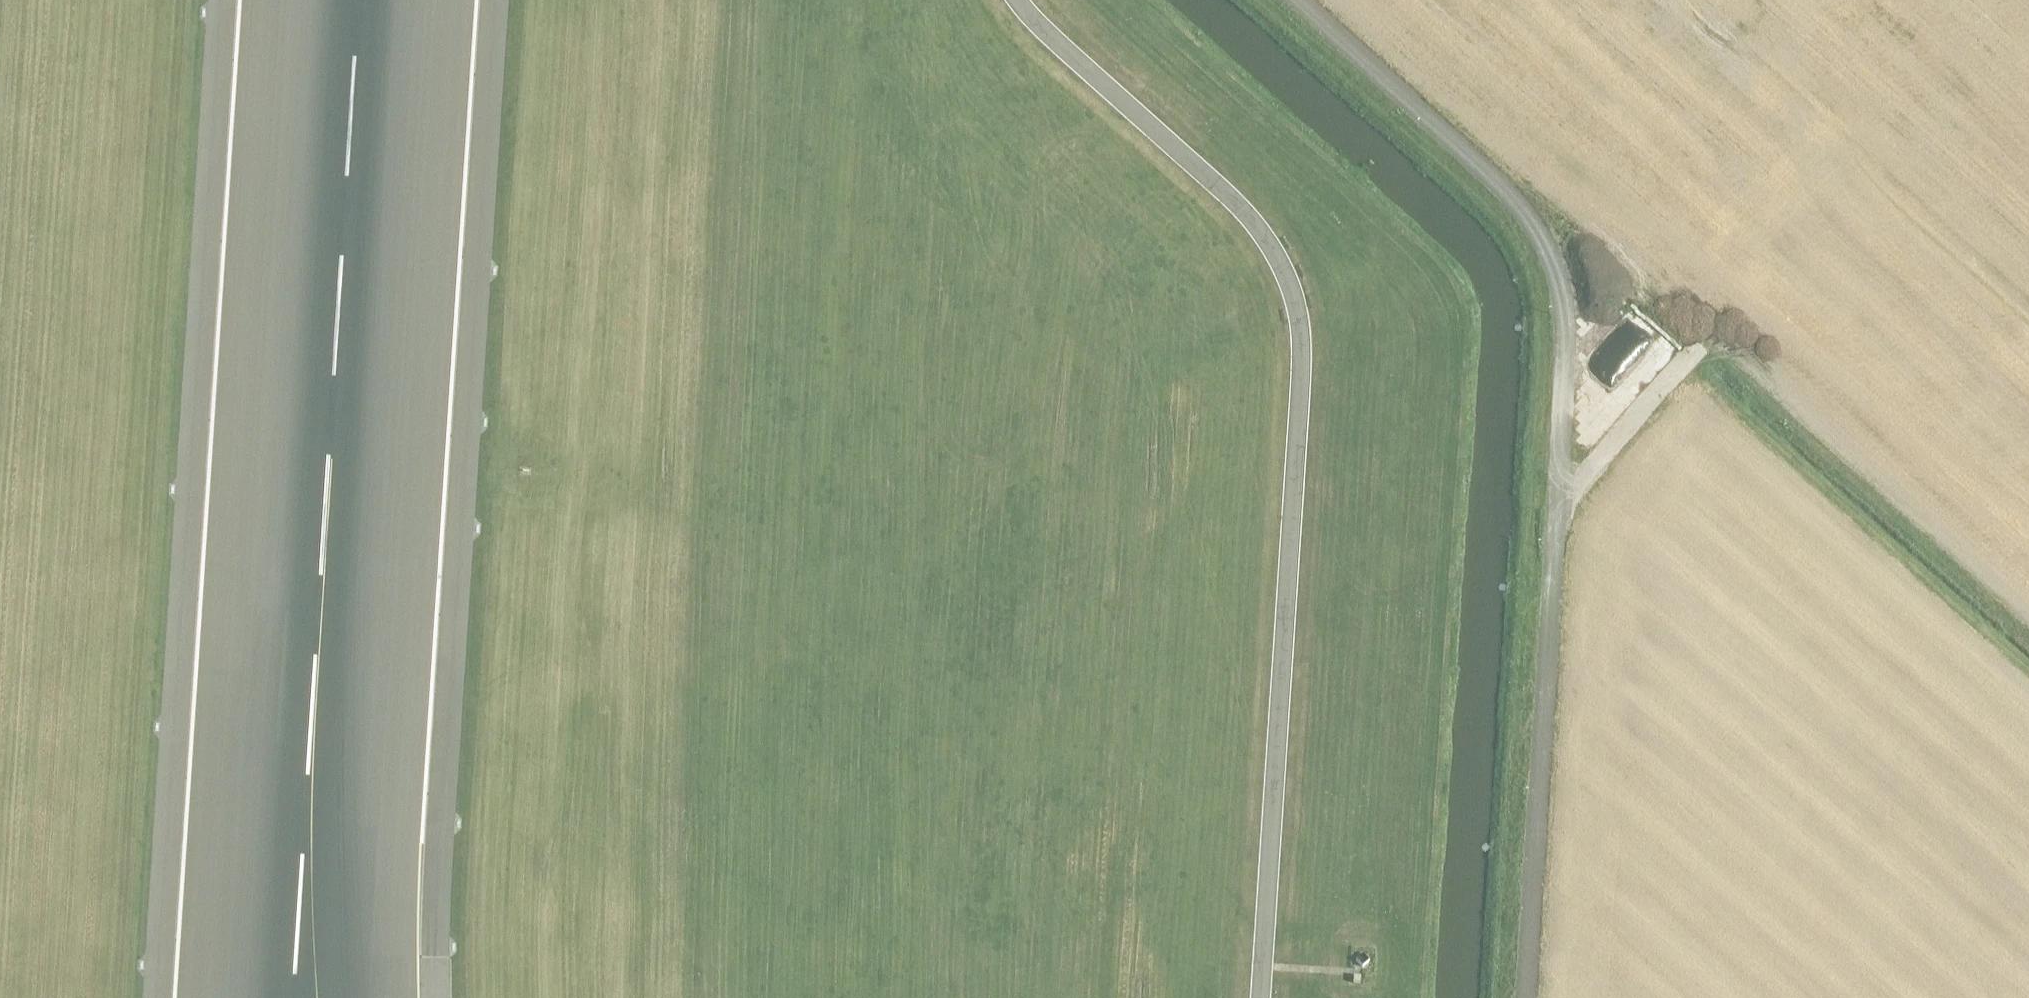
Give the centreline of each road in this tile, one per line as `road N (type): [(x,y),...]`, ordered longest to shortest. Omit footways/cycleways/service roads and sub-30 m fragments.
road 1 (track): [(1692,356),(1558,509)]

